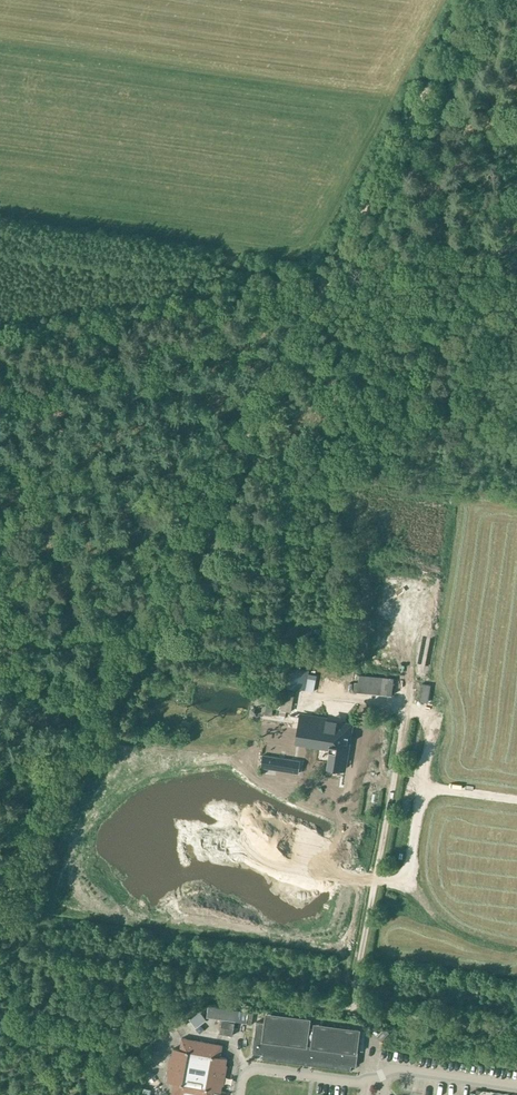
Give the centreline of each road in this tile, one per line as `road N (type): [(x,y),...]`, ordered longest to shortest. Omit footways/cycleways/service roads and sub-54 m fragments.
road 1 (track): [(323,287),(0,909)]
road 2 (track): [(0,237),(323,287)]
road 3 (track): [(474,0),(323,287)]
road 4 (residential): [(516,1030),(361,1007)]

